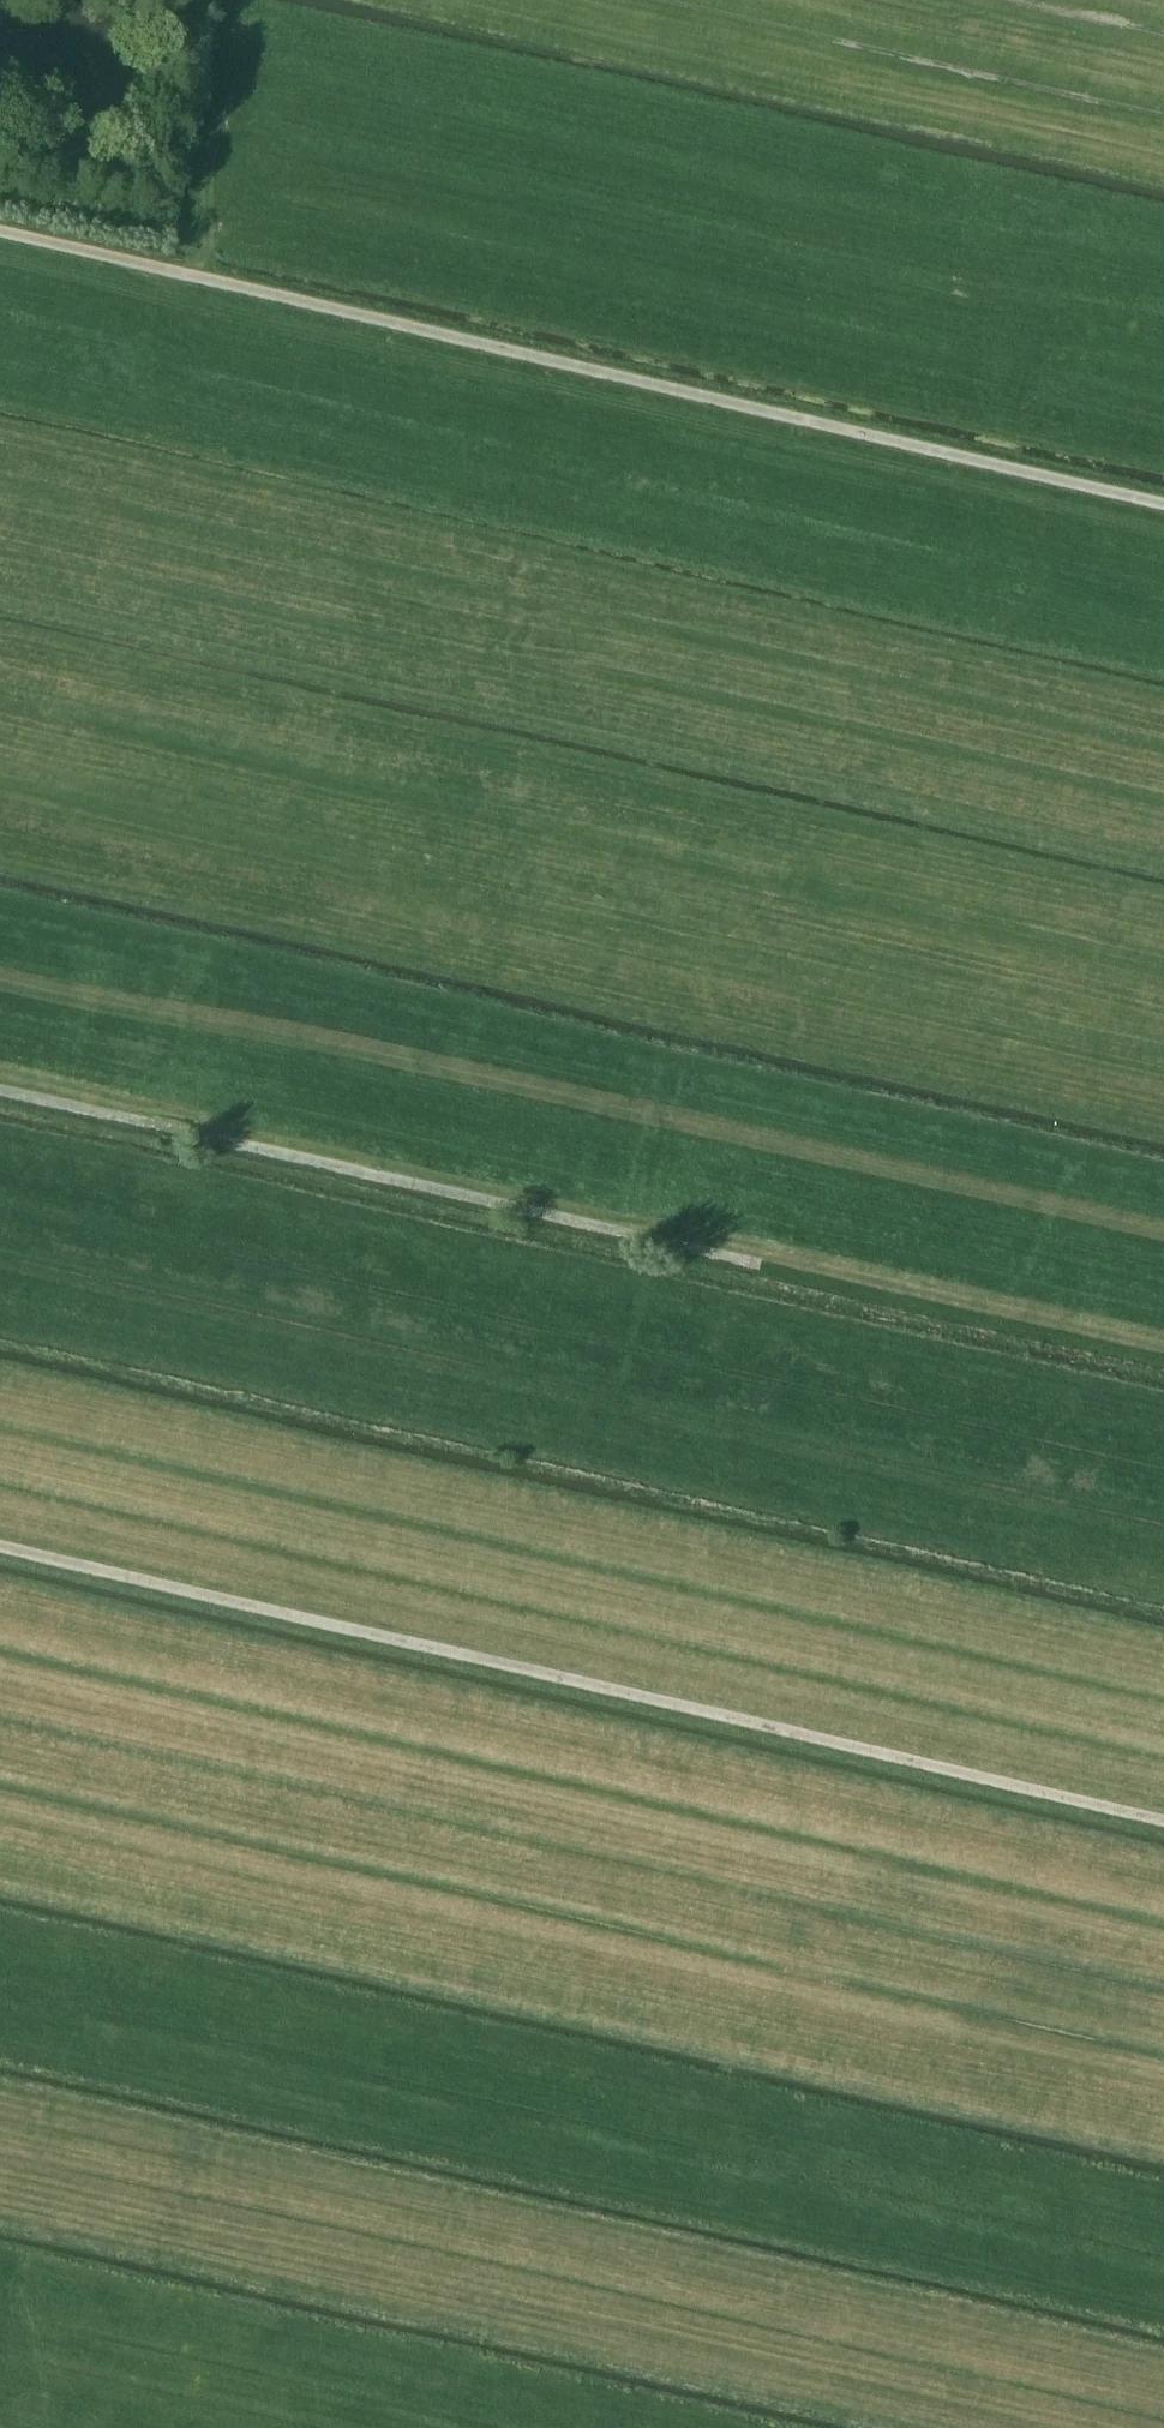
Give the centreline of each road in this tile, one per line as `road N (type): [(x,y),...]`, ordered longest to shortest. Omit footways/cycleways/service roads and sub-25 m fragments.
road 1 (track): [(1163,1823),(0,1547)]
road 2 (track): [(1163,506),(0,232)]
road 3 (track): [(758,1265),(0,1093)]

